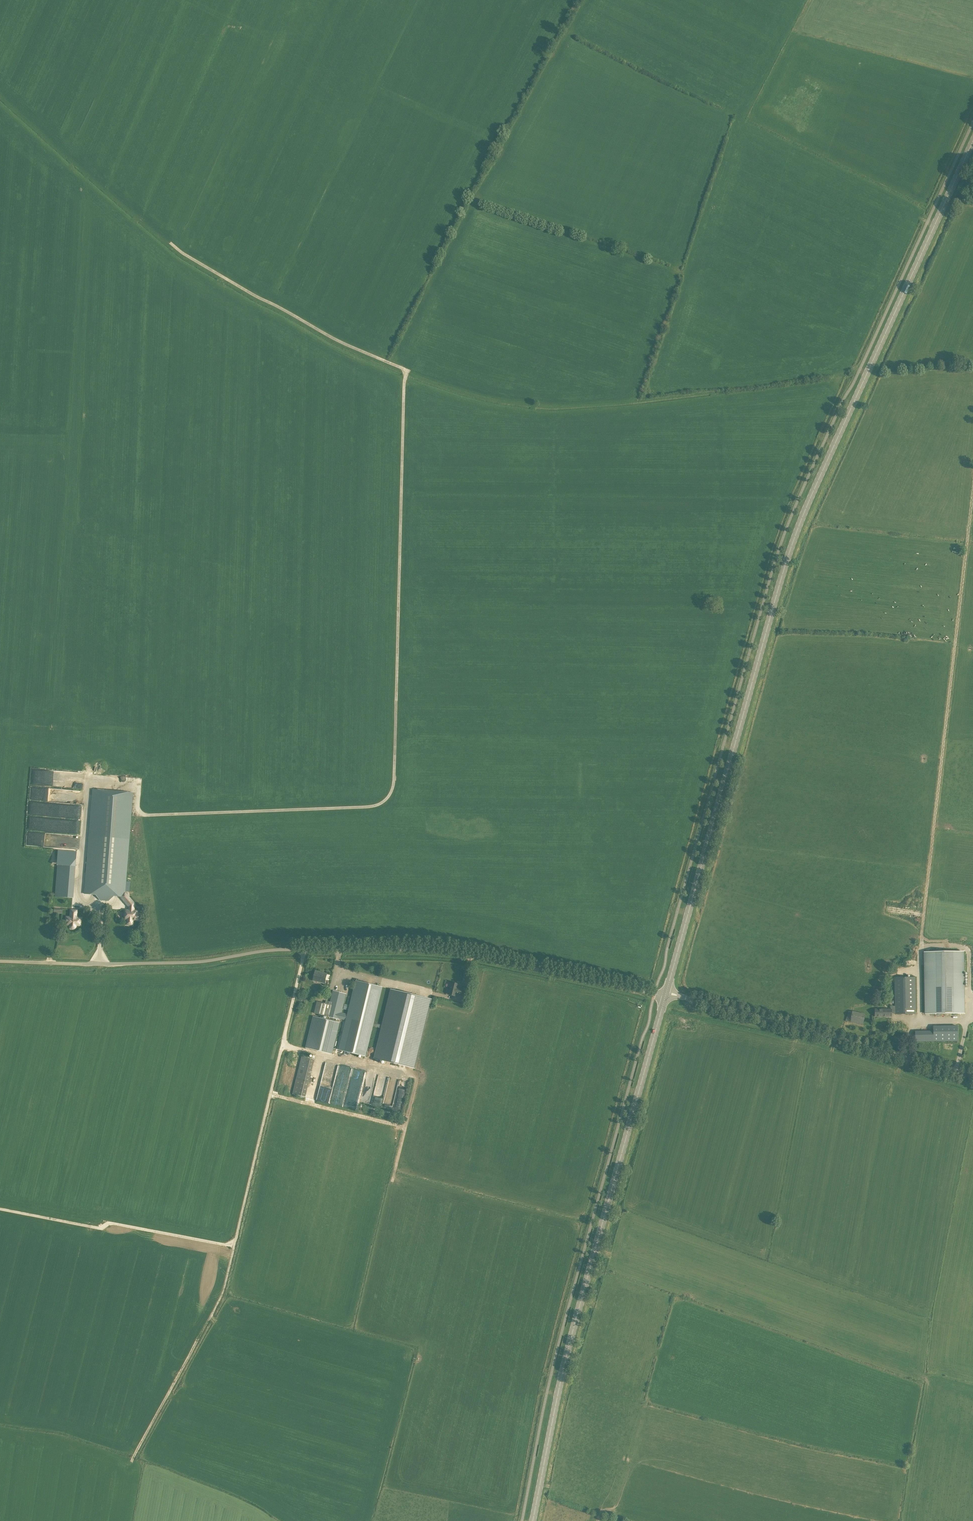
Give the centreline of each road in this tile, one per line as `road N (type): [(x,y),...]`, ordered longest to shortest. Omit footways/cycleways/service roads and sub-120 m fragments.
road 1 (track): [(170,243),(322,332),(406,369),(394,772),(390,795),(370,806),(136,815),(136,794)]
road 2 (primary): [(665,994),(787,557),(972,141)]
road 3 (primary): [(533,1520),(563,1365),(665,994)]
road 4 (unclassified): [(134,1456),(225,1286),(307,948)]
road 5 (unclassified): [(665,994),(452,950),(307,948)]
road 6 (unclassified): [(972,1074),(665,994)]
road 7 (unclassified): [(307,948),(197,961),(0,960)]

